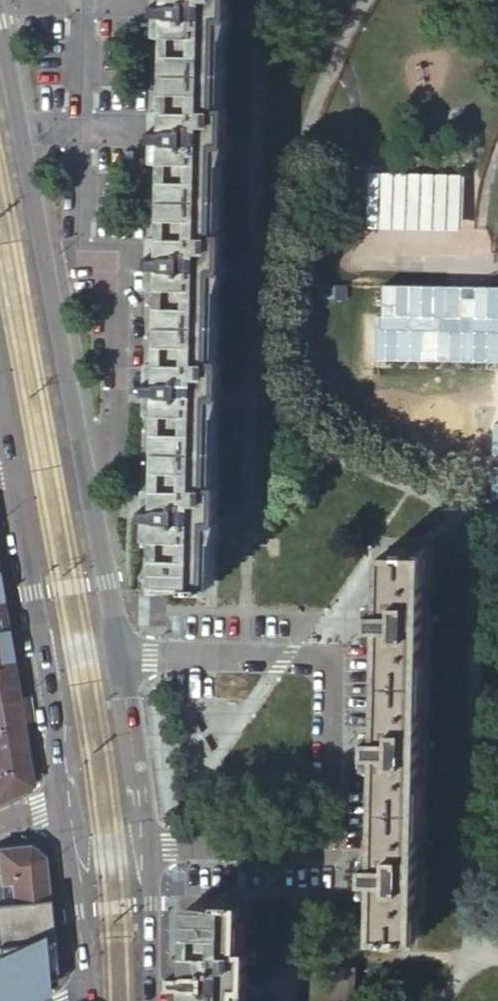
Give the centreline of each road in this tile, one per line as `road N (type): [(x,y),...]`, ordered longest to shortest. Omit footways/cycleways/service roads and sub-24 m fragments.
road 1 (tertiary): [(116,649),(0,32)]
road 2 (tertiary): [(146,847),(116,649)]
road 3 (tertiary): [(16,456),(50,649)]
road 4 (tertiary): [(73,813),(88,992)]
road 5 (tertiary): [(50,649),(73,813)]
road 6 (tertiary): [(151,1000),(146,847)]

